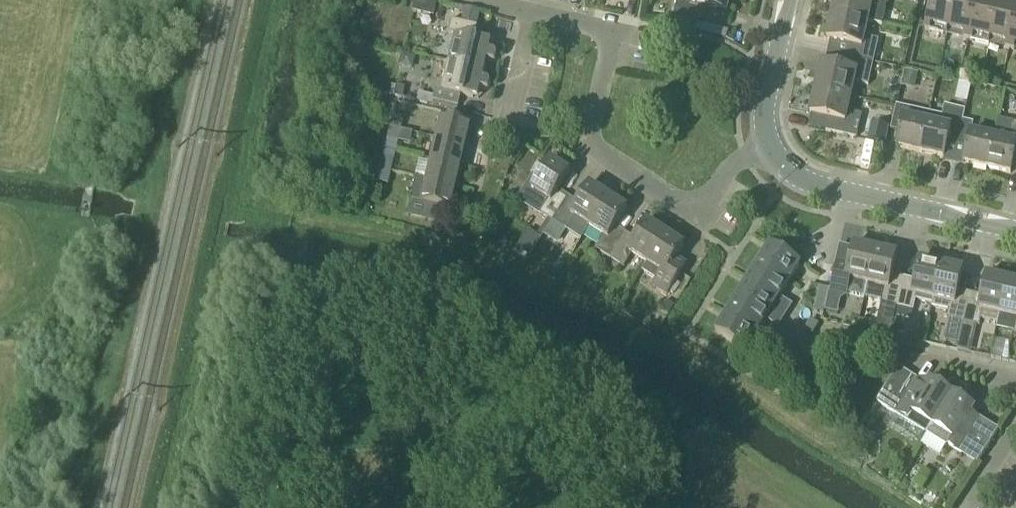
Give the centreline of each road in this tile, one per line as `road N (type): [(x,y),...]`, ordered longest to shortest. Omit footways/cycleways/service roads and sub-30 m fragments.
road 1 (residential): [(762,145),(712,198),(699,205),(677,200),(591,139),(609,56),(600,33),(531,11)]
road 2 (secondary): [(1015,232),(820,189),(773,166),(762,145)]
road 3 (residential): [(1015,384),(838,342)]
road 4 (secondary): [(762,145),(789,0)]

